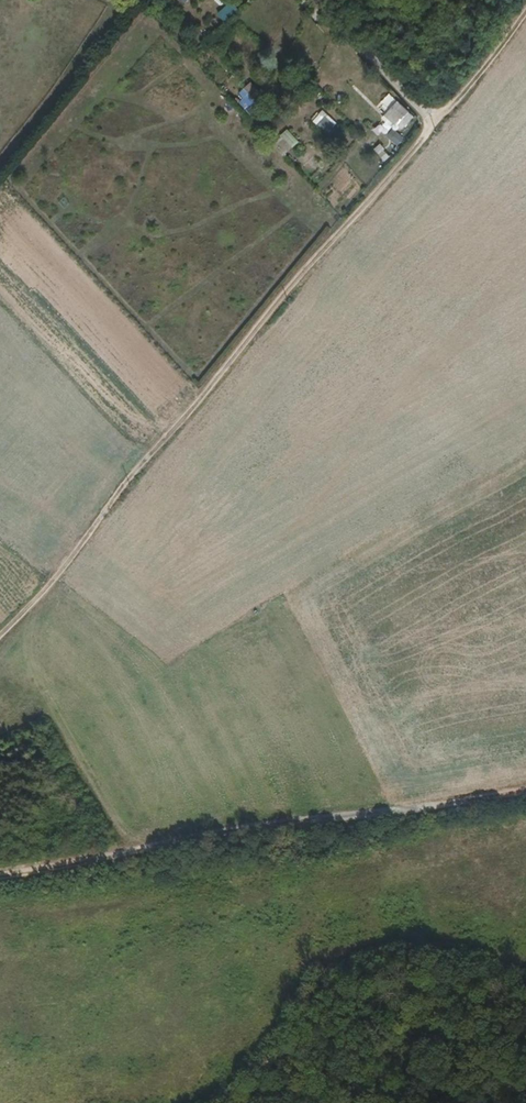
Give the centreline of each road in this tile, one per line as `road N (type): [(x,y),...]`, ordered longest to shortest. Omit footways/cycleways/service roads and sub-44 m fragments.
road 1 (track): [(433,123),(0,635)]
road 2 (track): [(0,875),(273,820),(525,787)]
road 3 (track): [(316,0),(433,123)]
road 4 (track): [(433,123),(525,15)]

